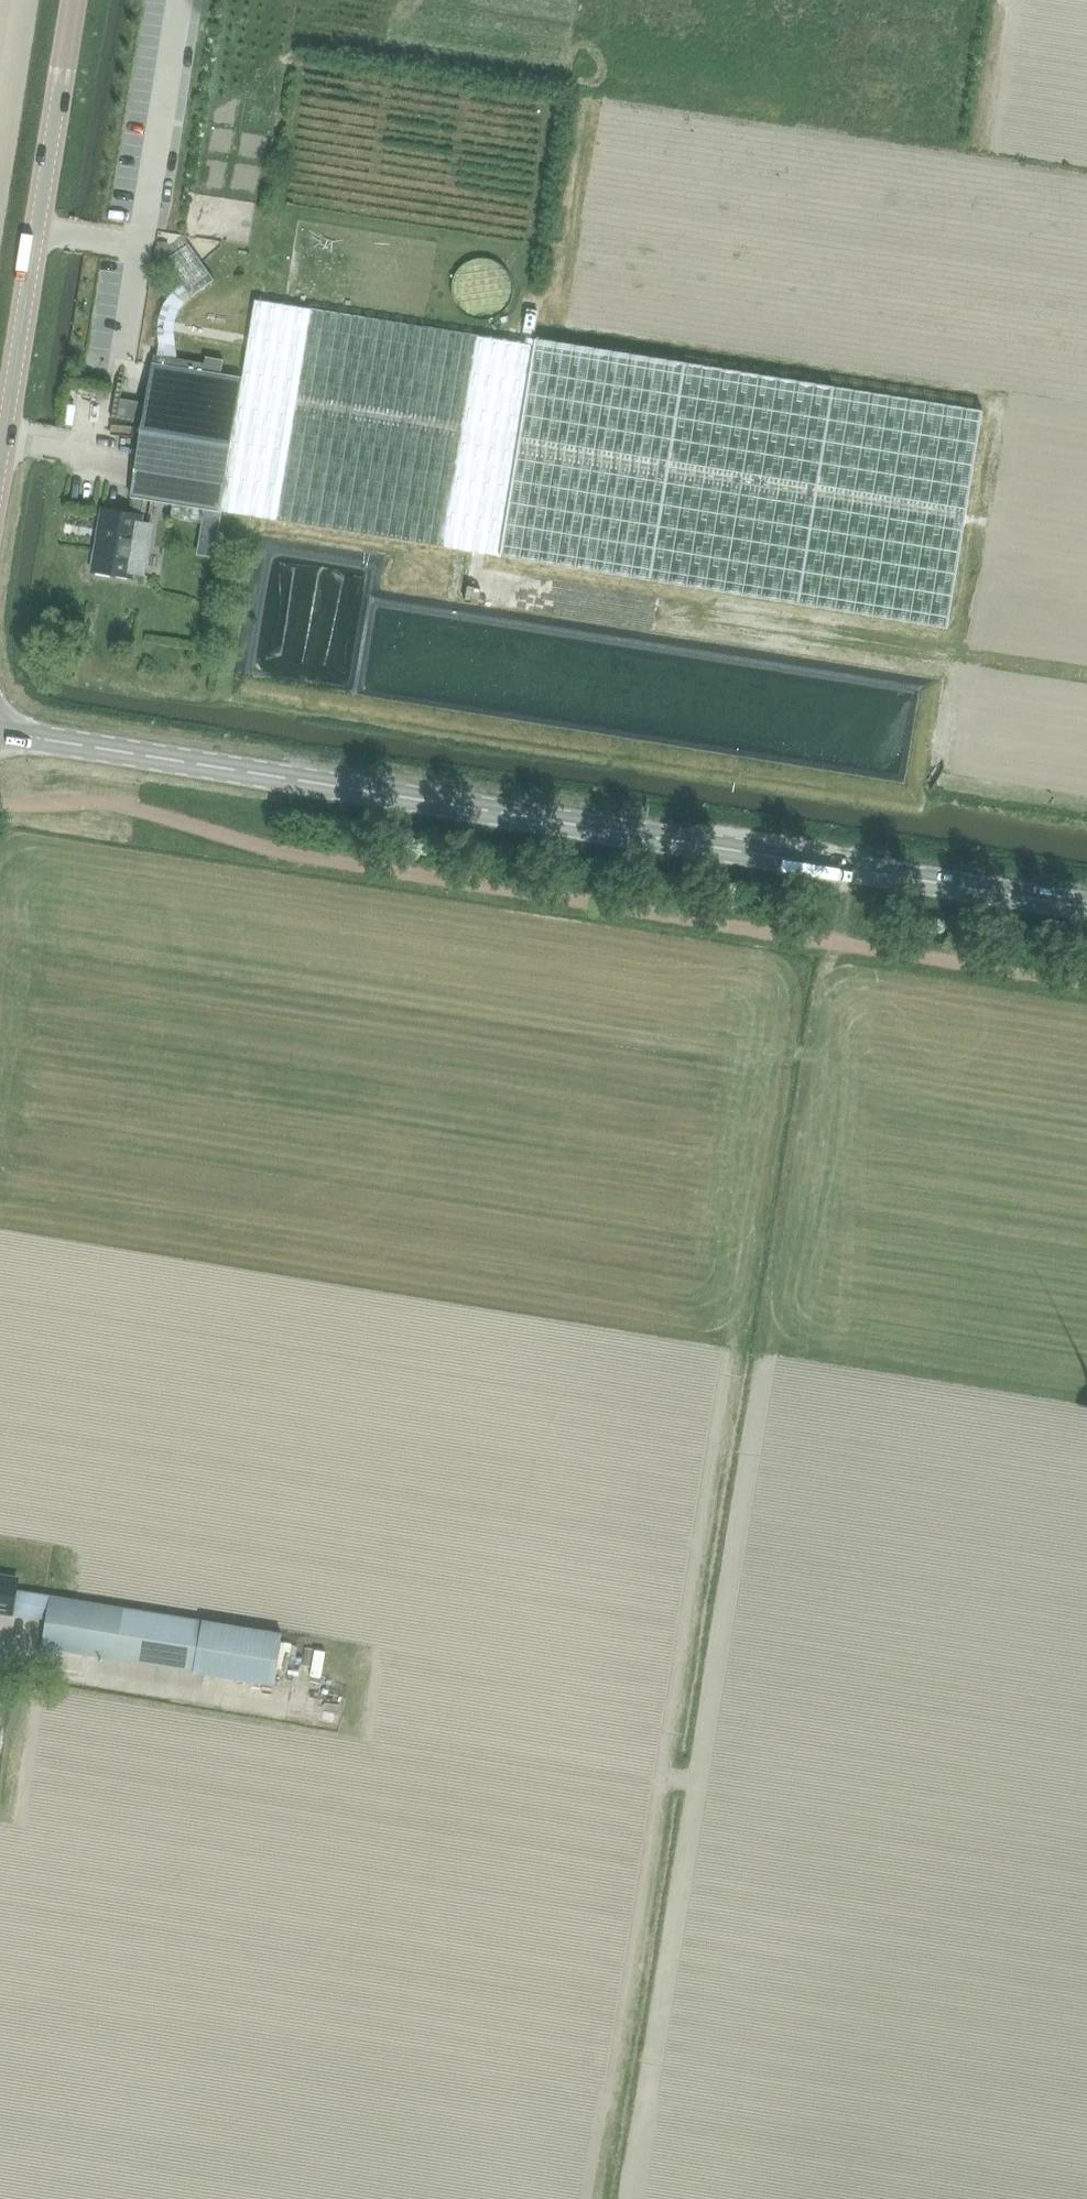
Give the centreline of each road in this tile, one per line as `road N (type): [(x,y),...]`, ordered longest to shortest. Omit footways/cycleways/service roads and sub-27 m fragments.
road 1 (tertiary): [(1086,908),(0,732)]
road 2 (tertiary): [(0,462),(75,0)]

